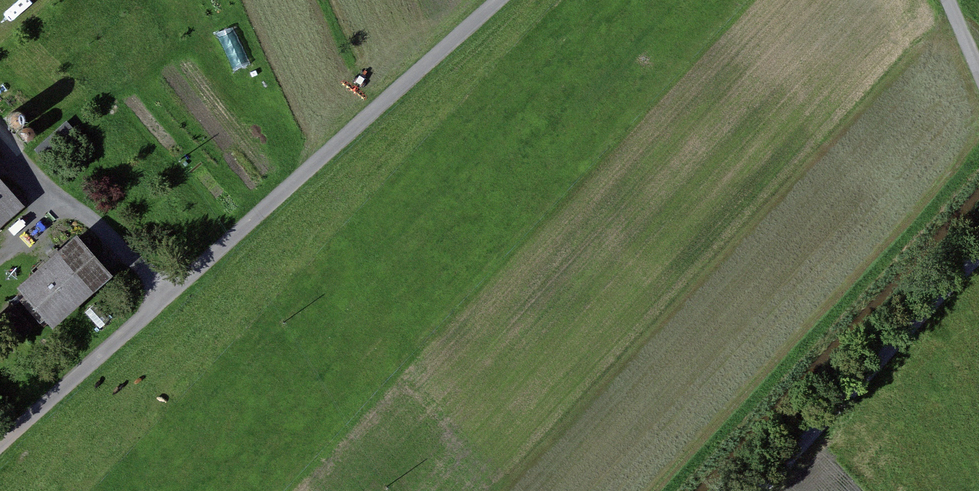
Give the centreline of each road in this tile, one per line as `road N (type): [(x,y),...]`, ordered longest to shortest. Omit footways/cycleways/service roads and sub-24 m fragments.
road 1 (track): [(0,450),(512,0)]
road 2 (track): [(978,257),(761,490)]
road 3 (track): [(173,298),(130,246),(57,198),(0,124)]

